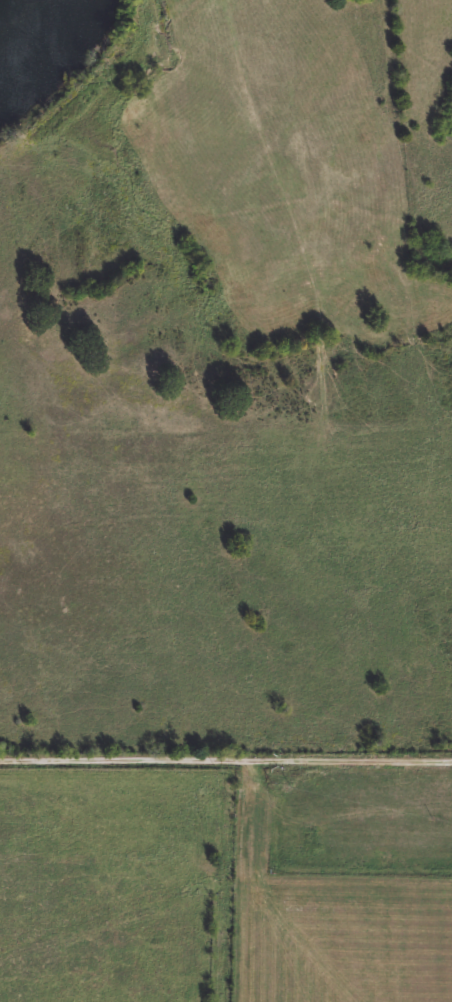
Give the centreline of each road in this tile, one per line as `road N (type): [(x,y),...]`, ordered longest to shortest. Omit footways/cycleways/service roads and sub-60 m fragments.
road 1 (residential): [(451,755),(0,754)]

